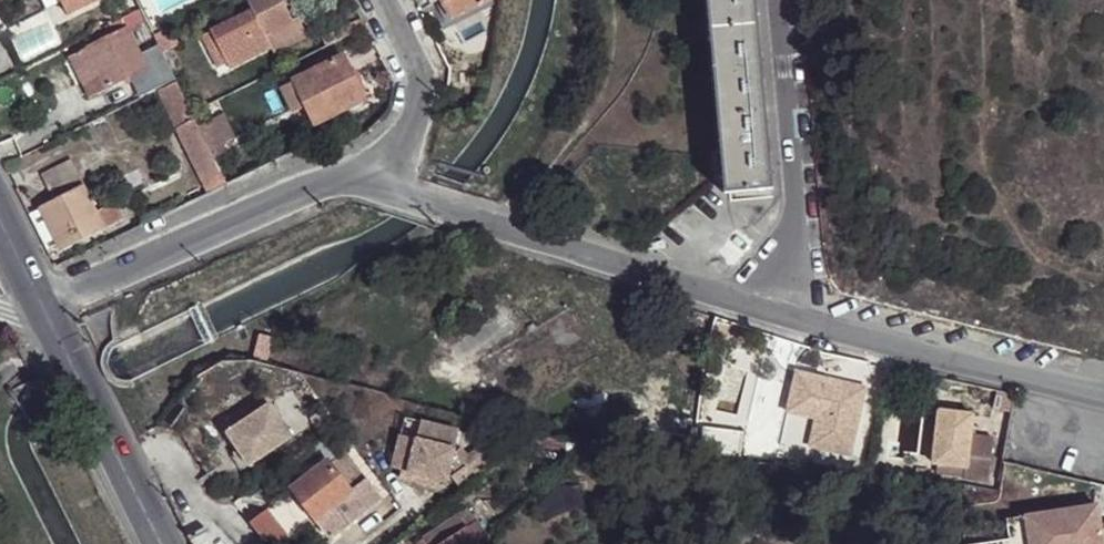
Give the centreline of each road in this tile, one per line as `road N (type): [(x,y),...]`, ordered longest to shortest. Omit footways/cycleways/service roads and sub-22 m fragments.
road 1 (unclassified): [(348,181),(955,364),(1103,401)]
road 2 (unclassified): [(49,305),(348,181)]
road 3 (primary): [(49,305),(164,543)]
road 4 (residential): [(377,0),(415,77),(416,114),(403,149),(348,181)]

